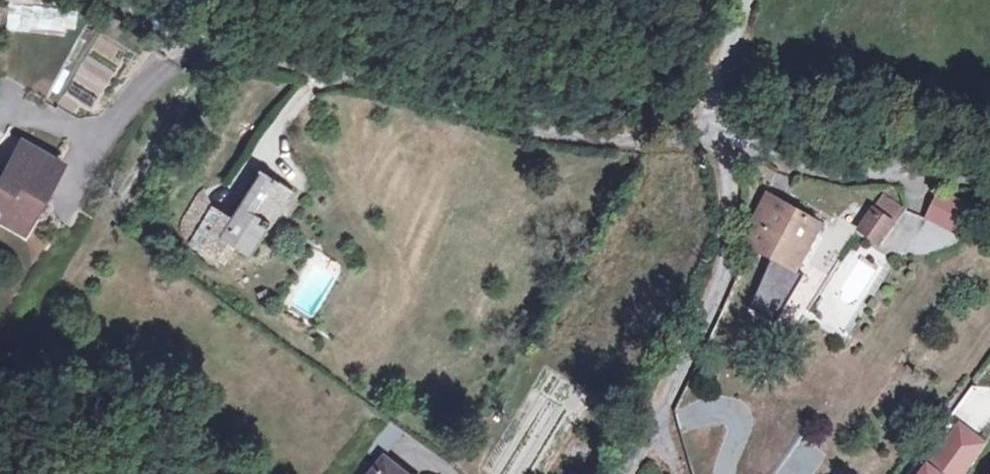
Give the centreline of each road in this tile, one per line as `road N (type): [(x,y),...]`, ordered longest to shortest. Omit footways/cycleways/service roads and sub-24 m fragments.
road 1 (residential): [(719,138),(598,135),(477,119),(193,20),(128,102),(64,206)]
road 2 (residential): [(719,138),(726,265),(670,402),(628,473)]
road 3 (residential): [(719,138),(818,163),(989,173)]
road 4 (residential): [(741,0),(720,84),(719,138)]

